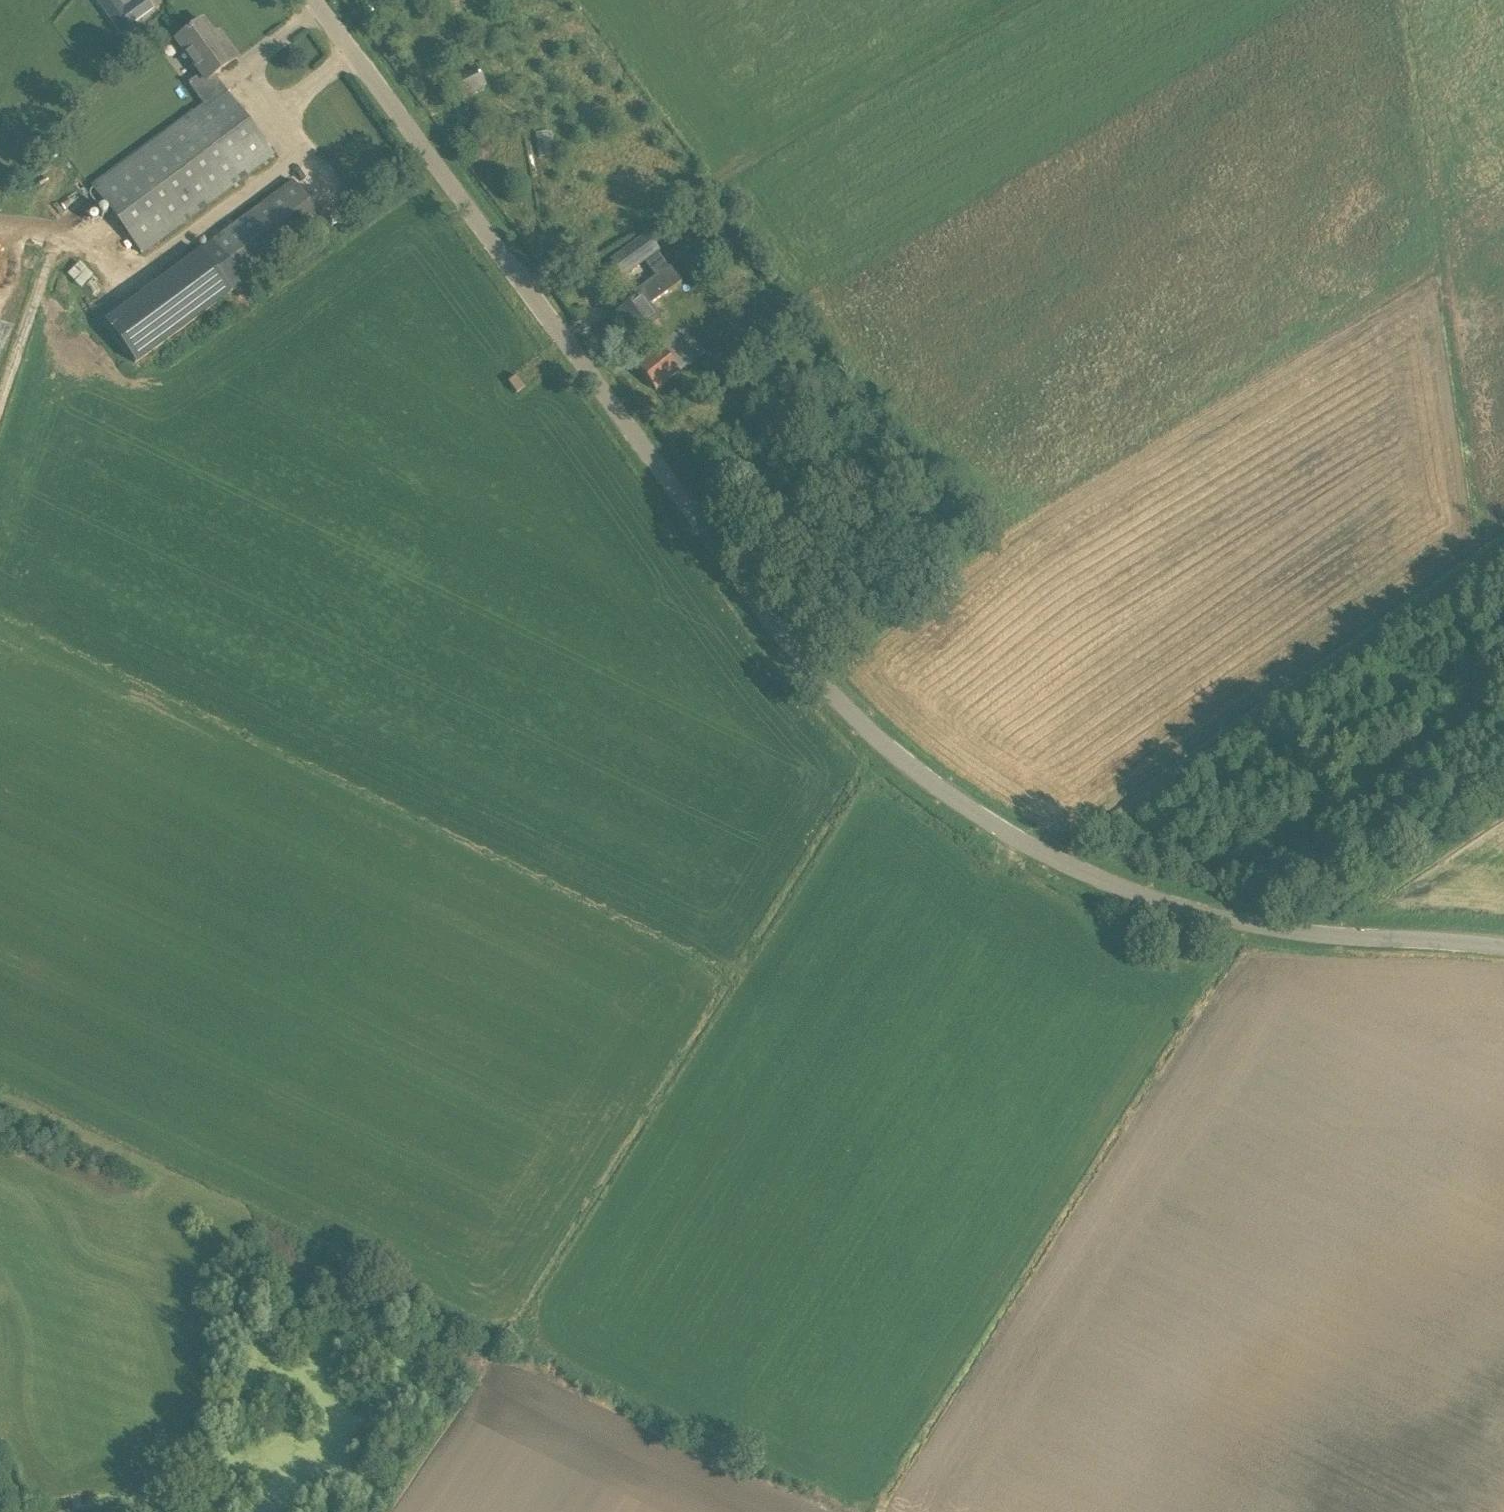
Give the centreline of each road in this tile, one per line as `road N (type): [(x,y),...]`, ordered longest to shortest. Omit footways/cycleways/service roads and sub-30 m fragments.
road 1 (unclassified): [(1503,930),(1315,917),(1169,887),(1046,839),(947,772),(854,693),(786,613),(331,0)]
road 2 (track): [(331,0),(249,62),(243,84),(299,157),(136,278),(0,232)]
road 3 (track): [(367,48),(269,118)]

